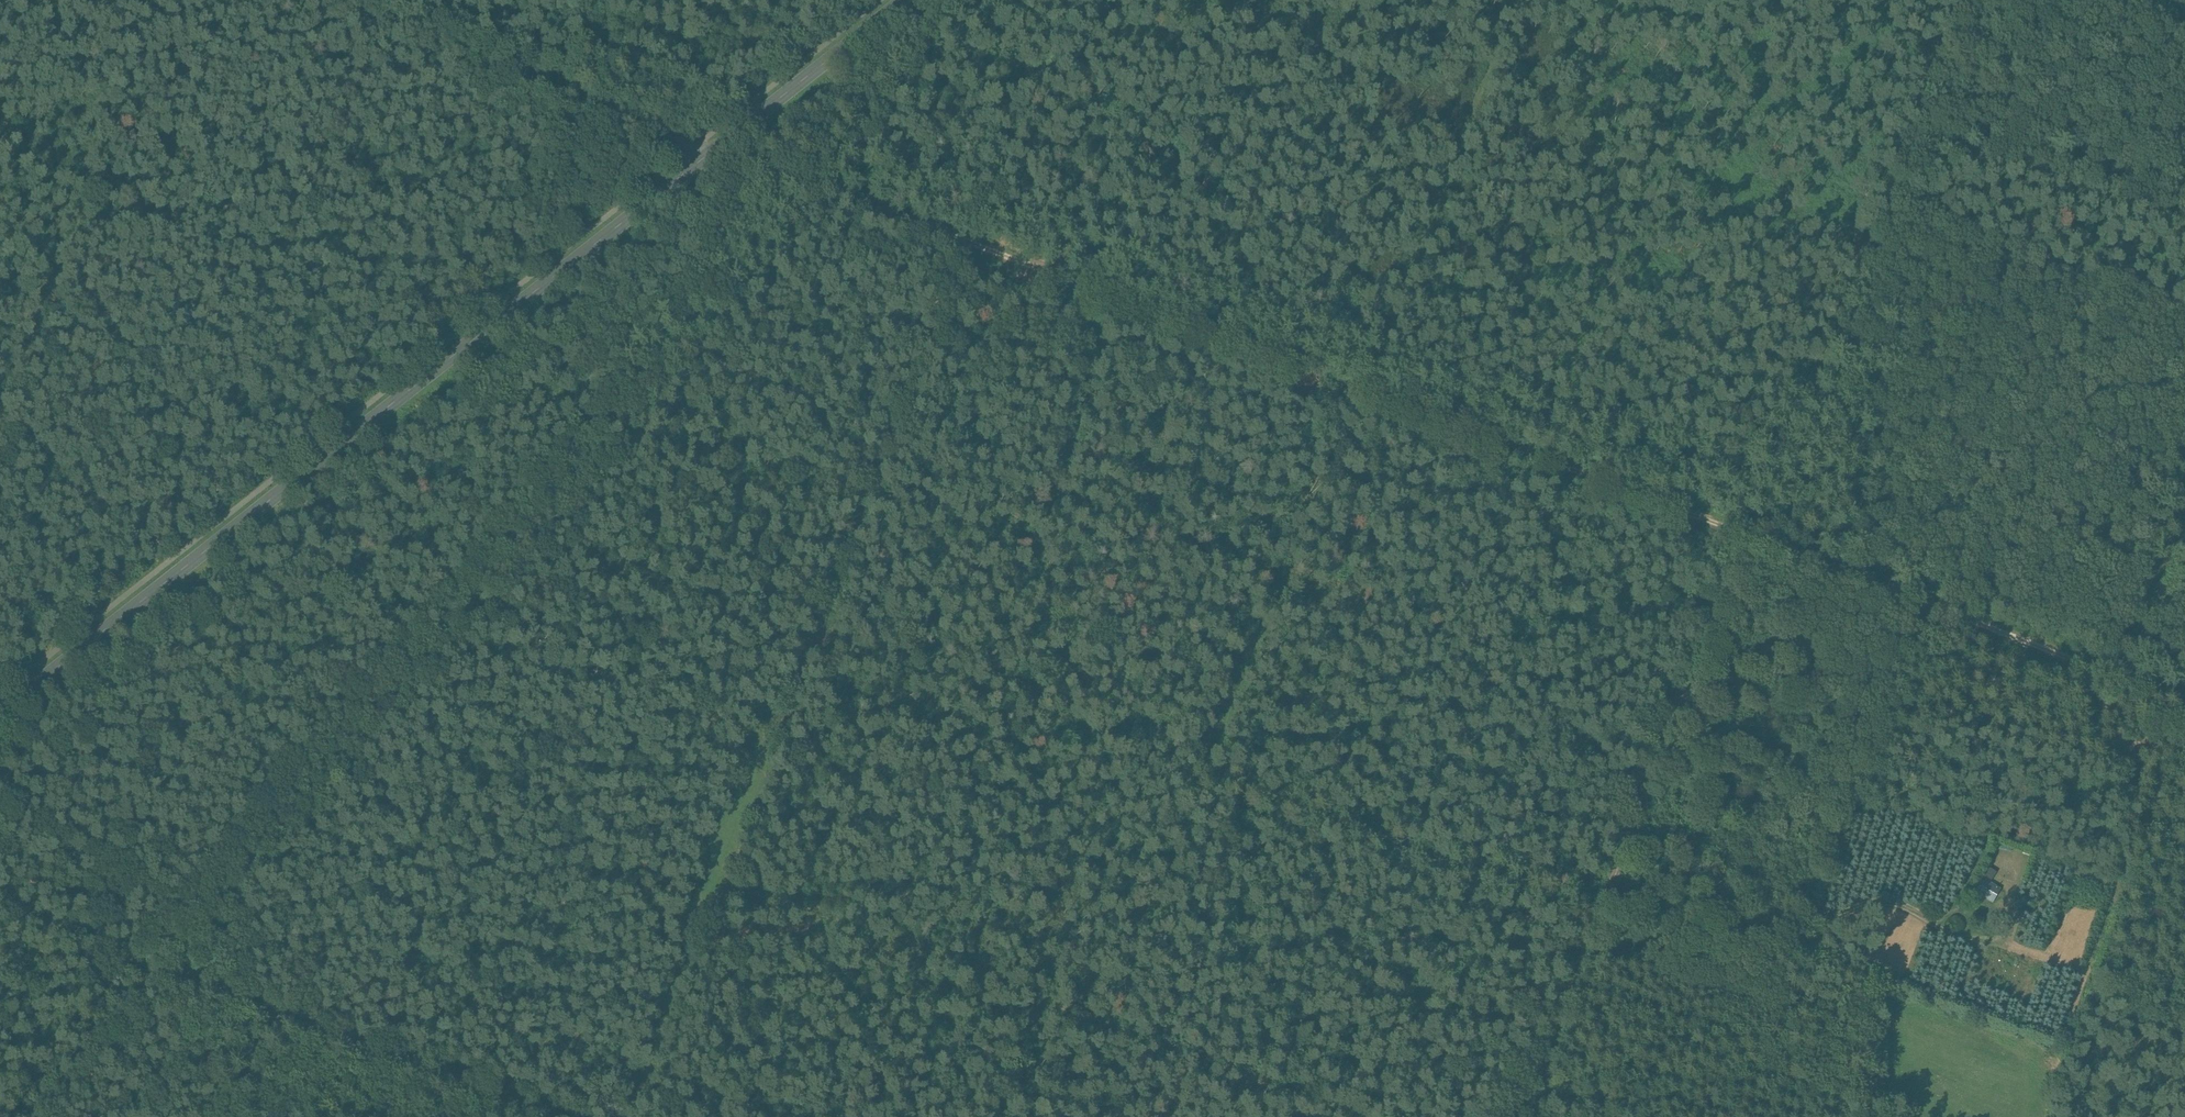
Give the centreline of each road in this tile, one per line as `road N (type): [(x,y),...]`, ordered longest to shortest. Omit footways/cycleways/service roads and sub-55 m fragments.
road 1 (secondary): [(0,712),(905,0)]
road 2 (track): [(1739,535),(974,245)]
road 3 (track): [(1739,535),(1632,837),(1517,1116)]
road 4 (track): [(559,1116),(163,966),(0,916)]
road 5 (track): [(2184,1037),(1632,837)]
road 6 (track): [(1944,0),(1830,276),(1739,535)]
road 7 (track): [(2184,701),(1739,535)]
road 8 (track): [(0,394),(156,0)]
road 9 (track): [(698,146),(319,0)]
road 10 (track): [(974,245),(698,146)]
road 11 (track): [(688,936),(618,1116)]
road 12 (track): [(234,1116),(208,989)]

